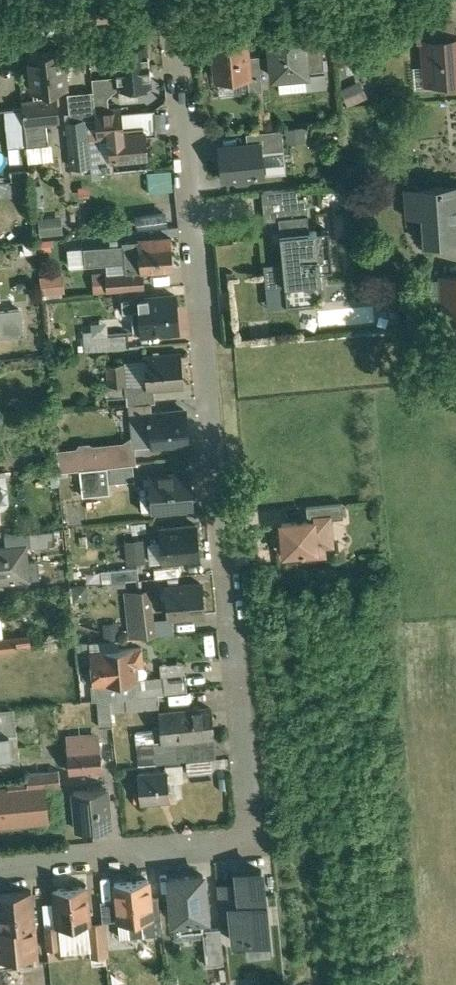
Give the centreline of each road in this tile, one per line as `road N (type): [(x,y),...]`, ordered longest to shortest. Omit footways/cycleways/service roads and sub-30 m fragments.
road 1 (residential): [(0,865),(255,839),(176,0)]
road 2 (unclassified): [(161,0),(0,17)]

